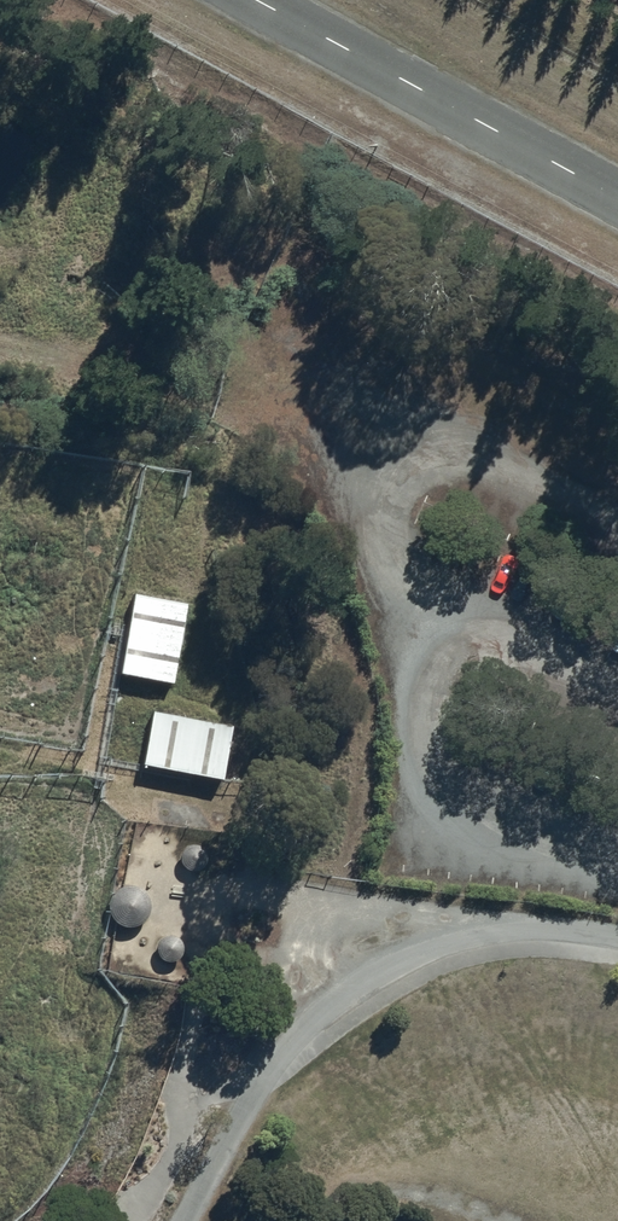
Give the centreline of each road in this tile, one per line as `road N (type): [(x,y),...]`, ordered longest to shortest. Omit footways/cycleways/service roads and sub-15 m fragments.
road 1 (tertiary): [(617,196),(259,0)]
road 2 (track): [(0,351),(214,396),(375,466)]

